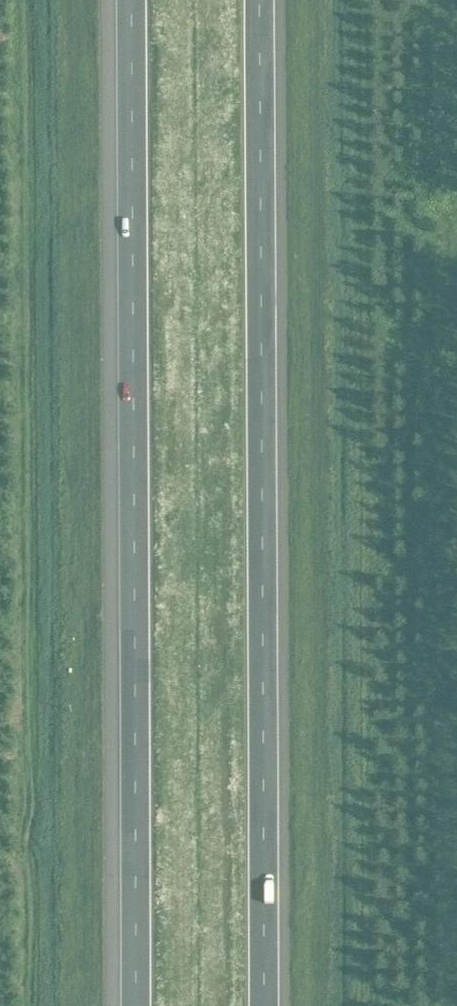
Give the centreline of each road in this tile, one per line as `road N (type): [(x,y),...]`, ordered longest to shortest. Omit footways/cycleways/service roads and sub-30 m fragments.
road 1 (motorway): [(131,0),(138,1005)]
road 2 (motorway): [(263,1005),(257,0)]

